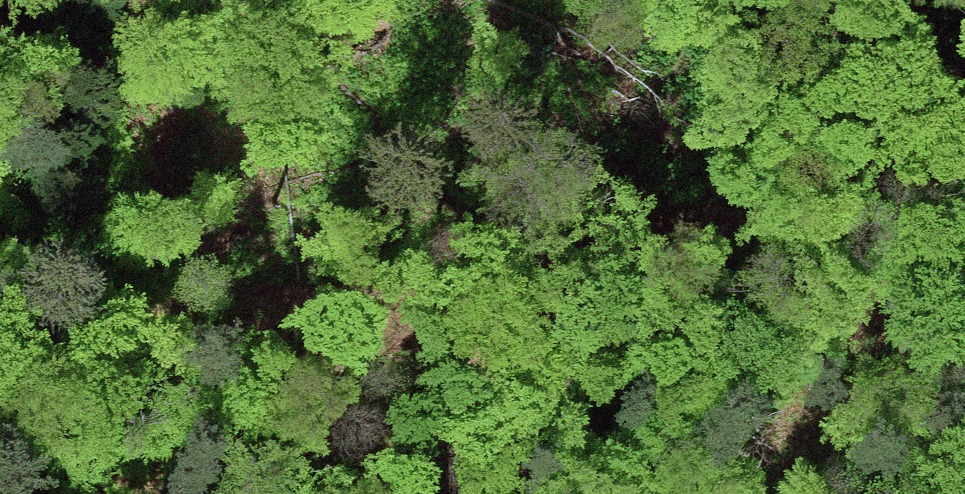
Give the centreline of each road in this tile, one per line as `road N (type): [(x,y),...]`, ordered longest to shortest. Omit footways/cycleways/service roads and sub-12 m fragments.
road 1 (track): [(0,368),(198,321),(584,259),(853,187),(964,143)]
road 2 (track): [(435,283),(230,435),(121,493)]
road 3 (track): [(964,214),(736,493)]

